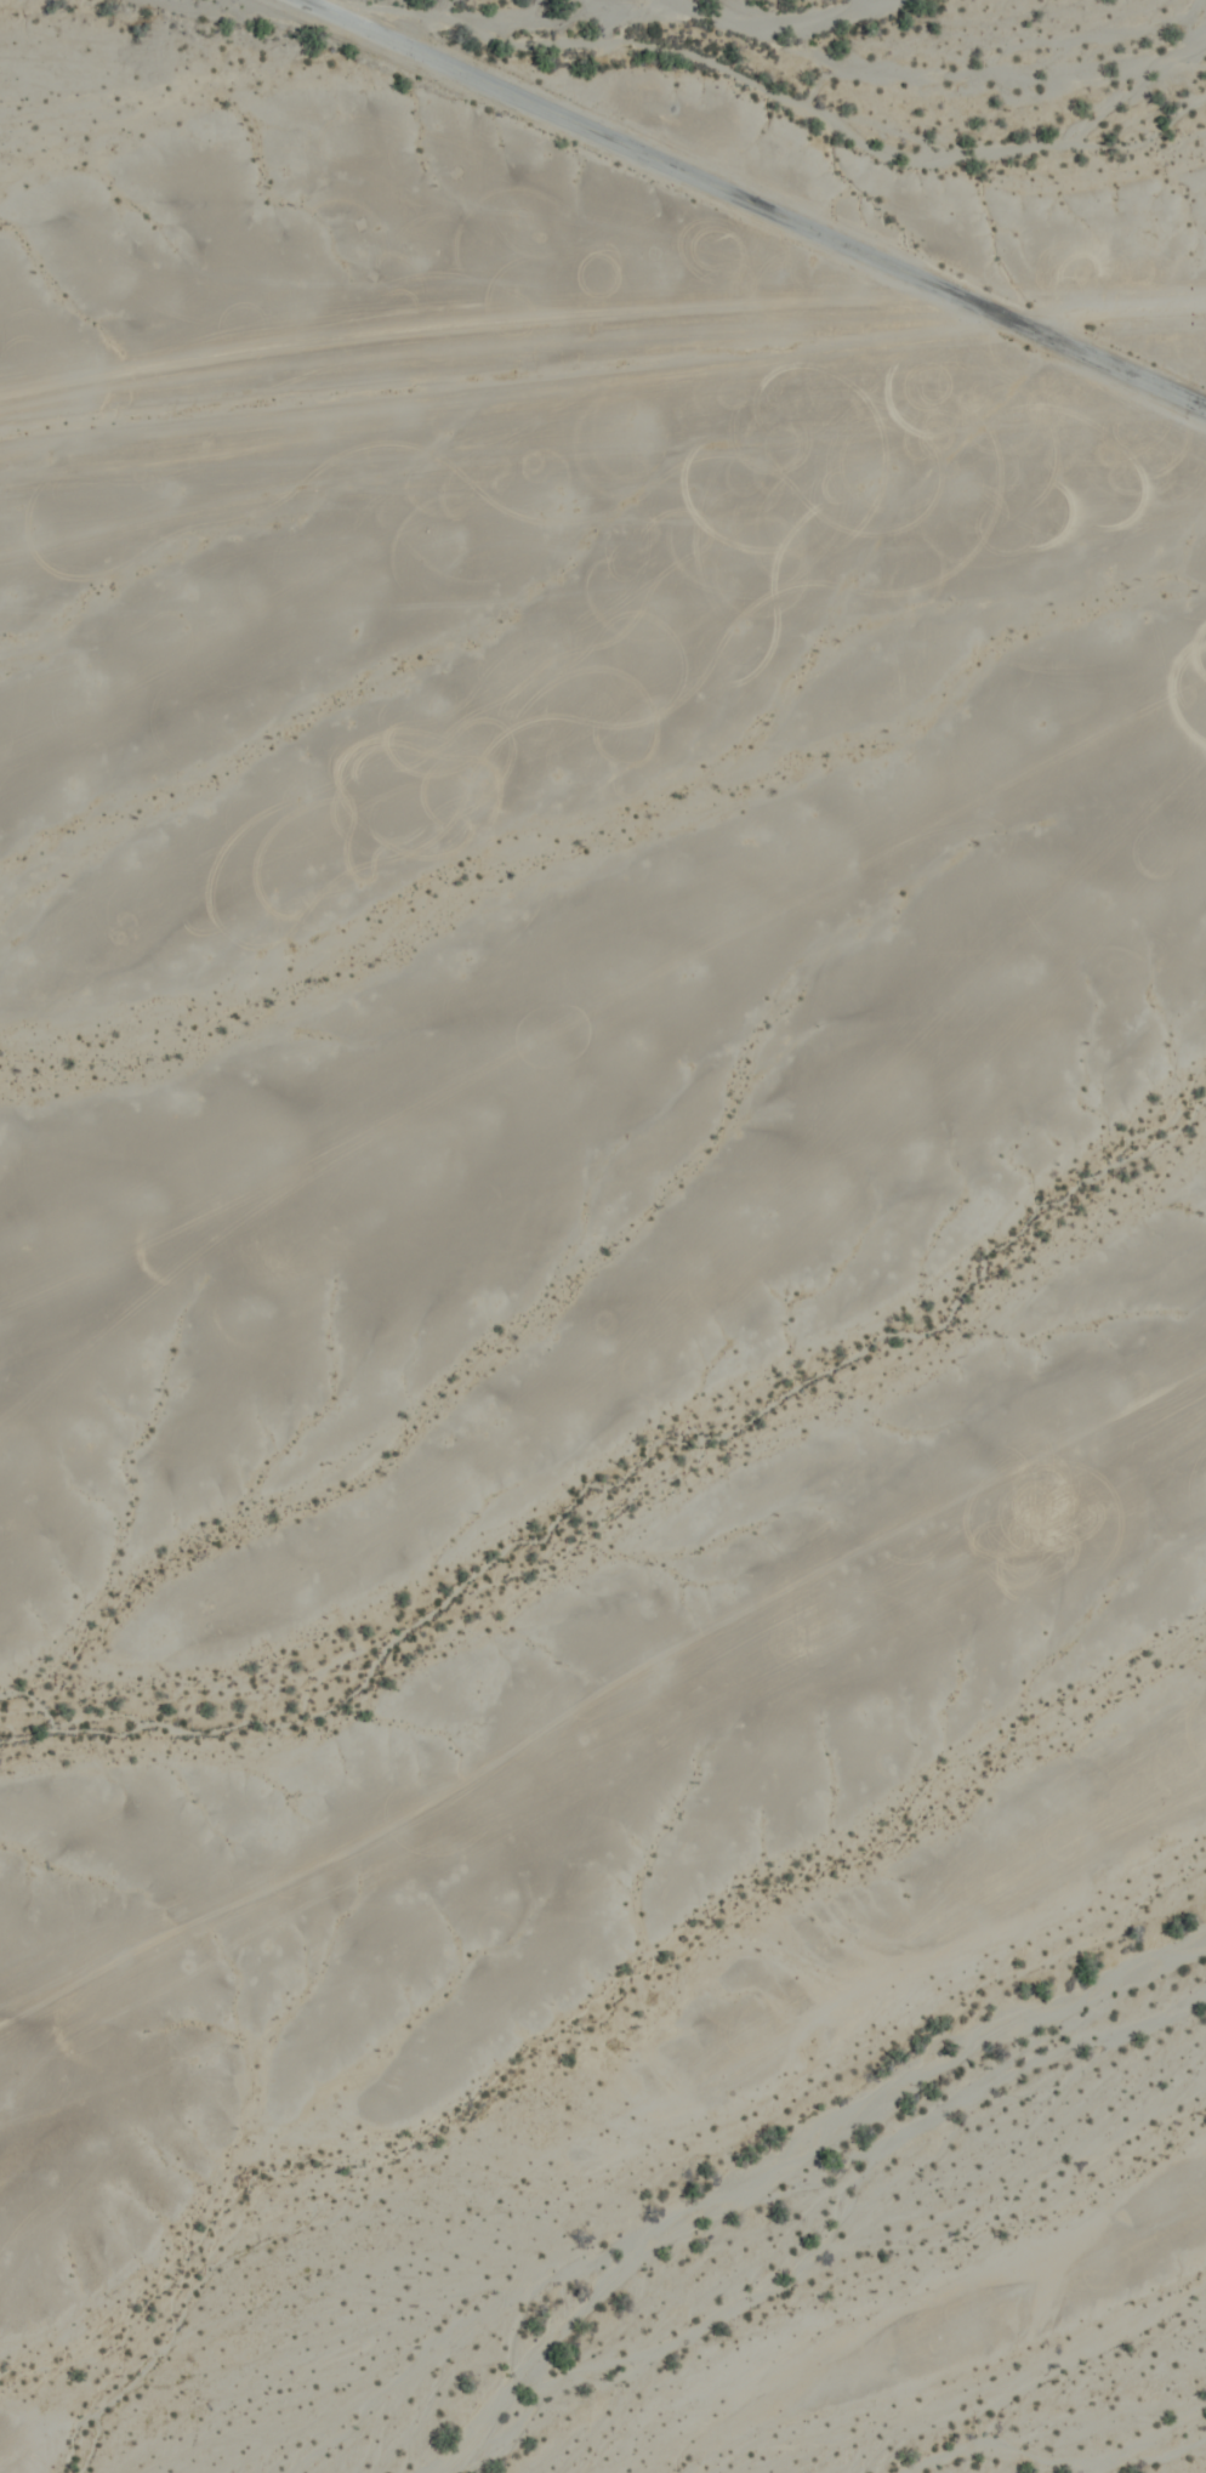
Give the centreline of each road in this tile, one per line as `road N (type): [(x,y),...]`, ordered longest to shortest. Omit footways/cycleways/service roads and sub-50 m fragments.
road 1 (secondary): [(1205,408),(295,0)]

